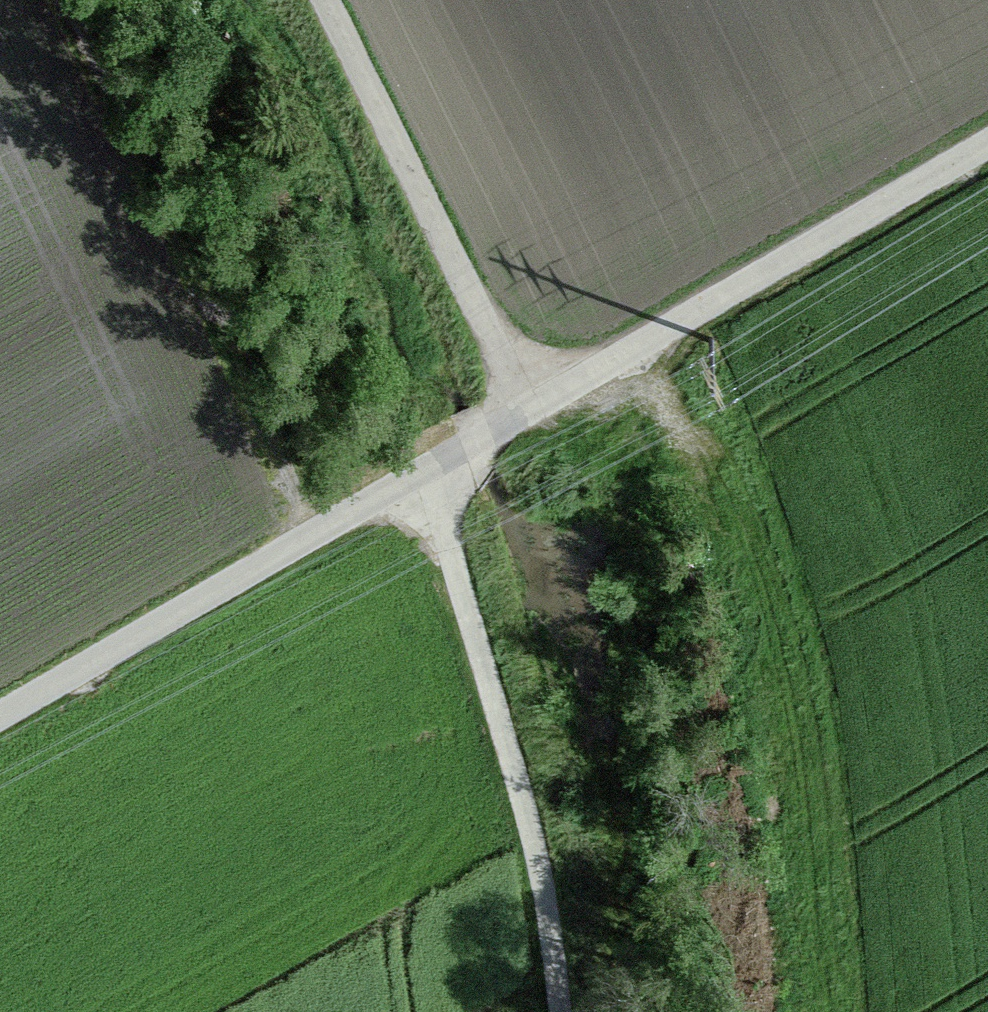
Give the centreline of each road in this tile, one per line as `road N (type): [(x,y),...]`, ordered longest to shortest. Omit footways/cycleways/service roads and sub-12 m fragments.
road 1 (track): [(848,1011),(790,603),(700,424),(602,373)]
road 2 (track): [(58,0),(279,449),(300,552)]
road 3 (residential): [(0,725),(521,420)]
road 4 (track): [(555,1011),(501,759),(416,486)]
road 5 (residential): [(521,420),(987,150)]
road 6 (unclassified): [(315,0),(521,420)]

